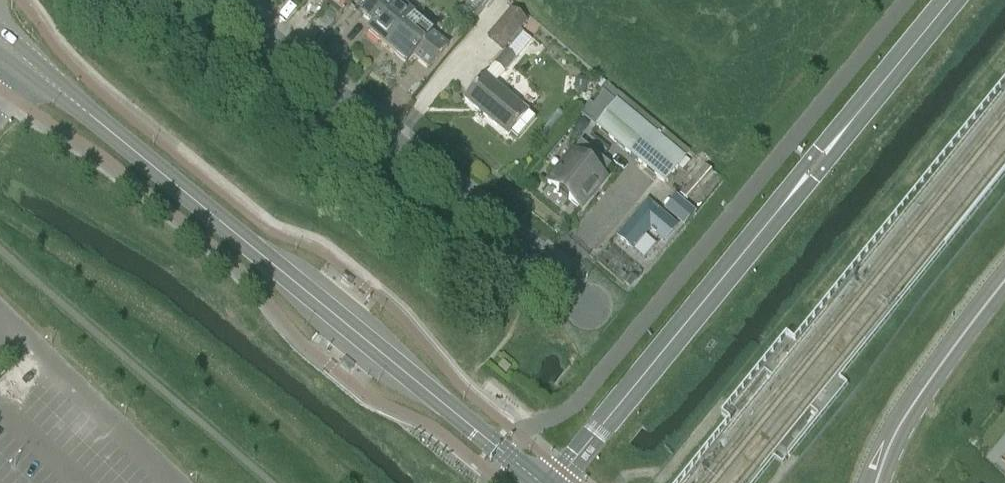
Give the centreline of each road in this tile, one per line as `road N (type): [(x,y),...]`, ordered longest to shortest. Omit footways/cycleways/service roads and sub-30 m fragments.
road 1 (tertiary): [(539,482),(0,42)]
road 2 (residential): [(587,305),(218,0)]
road 3 (secondary): [(1004,280),(910,407),(876,482)]

